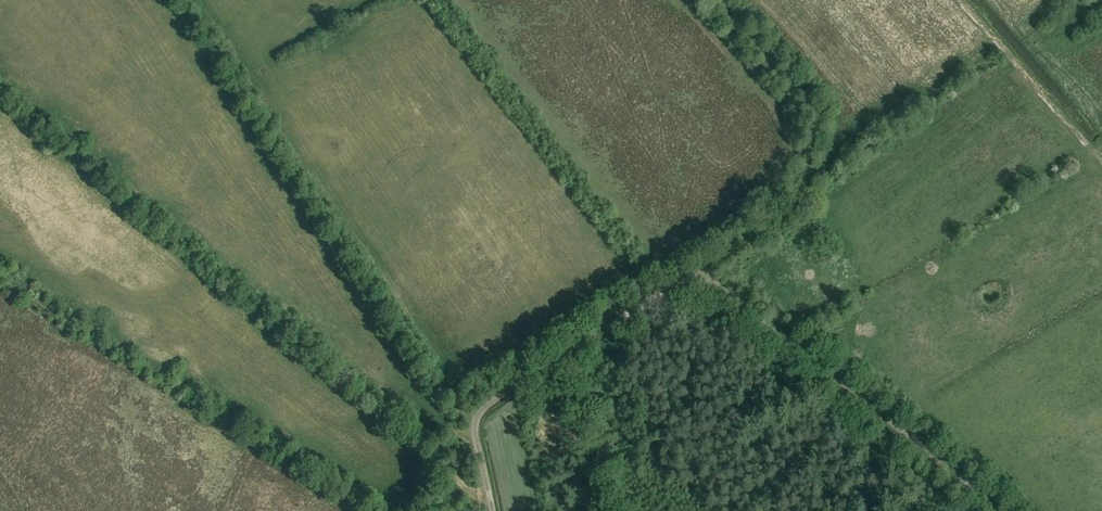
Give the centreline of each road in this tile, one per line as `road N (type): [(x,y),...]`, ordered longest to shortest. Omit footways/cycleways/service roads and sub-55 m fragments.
road 1 (track): [(999,510),(700,270)]
road 2 (track): [(700,270),(482,412),(476,439),(491,510)]
road 3 (track): [(1101,163),(959,0)]

